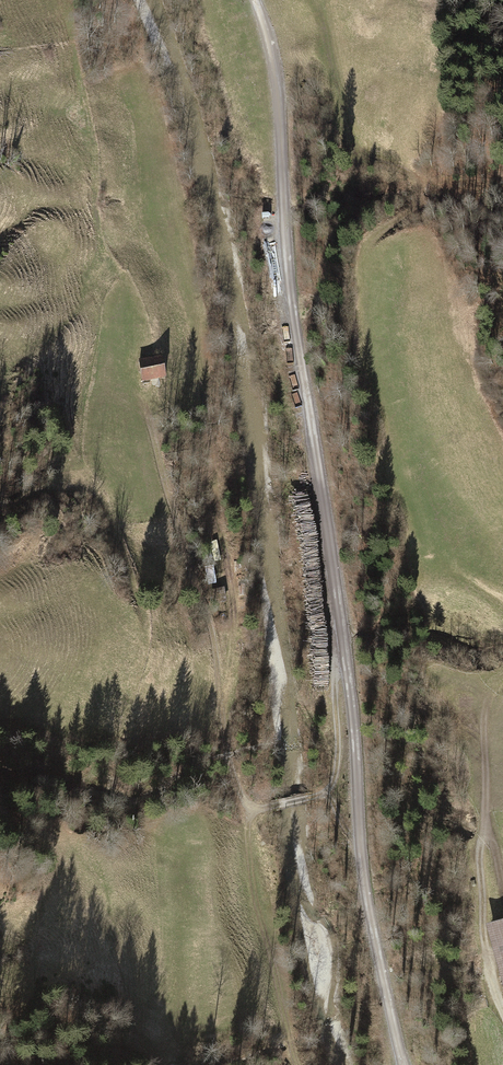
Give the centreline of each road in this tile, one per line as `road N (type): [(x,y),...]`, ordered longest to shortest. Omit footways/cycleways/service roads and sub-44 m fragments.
road 1 (track): [(257,0),(278,77),(295,324),(350,678),(362,853),(403,1064)]
road 2 (track): [(136,380),(213,636),(230,762)]
road 3 (track): [(345,658),(334,676),(339,736),(326,792),(250,810),(230,762)]
road 4 (track): [(250,810),(250,882),(296,1064)]
road 5 (track): [(502,1010),(483,927),(485,822)]
road 6 (track): [(485,822),(485,708),(502,679)]

